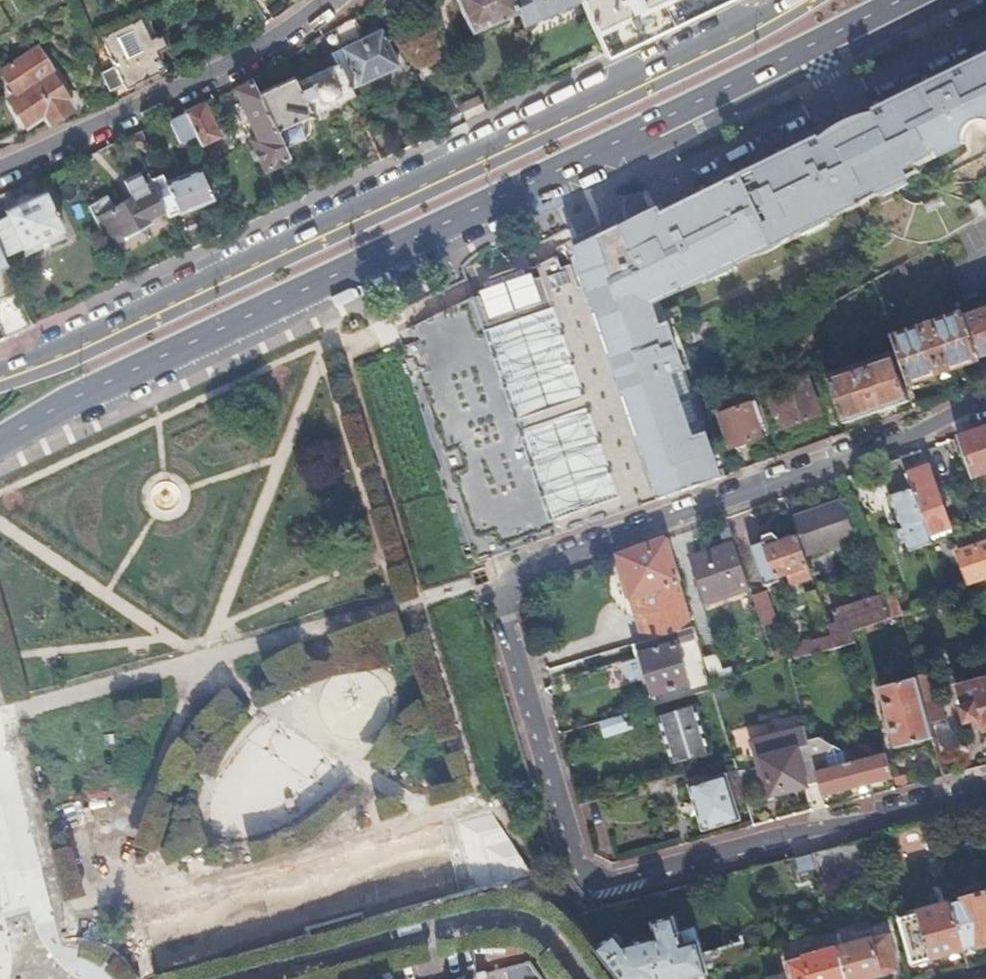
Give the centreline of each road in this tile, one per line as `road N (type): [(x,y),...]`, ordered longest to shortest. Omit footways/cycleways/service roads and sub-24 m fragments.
road 1 (residential): [(985,396),(520,567),(490,603),(573,866),(588,880),(622,880),(985,791)]
road 2 (primary): [(0,439),(903,0)]
road 3 (primary): [(786,0),(0,370)]
road 4 (residential): [(0,173),(178,92),(330,0)]
road 5 (residential): [(258,978),(498,921),(526,926),(554,946),(576,978)]

